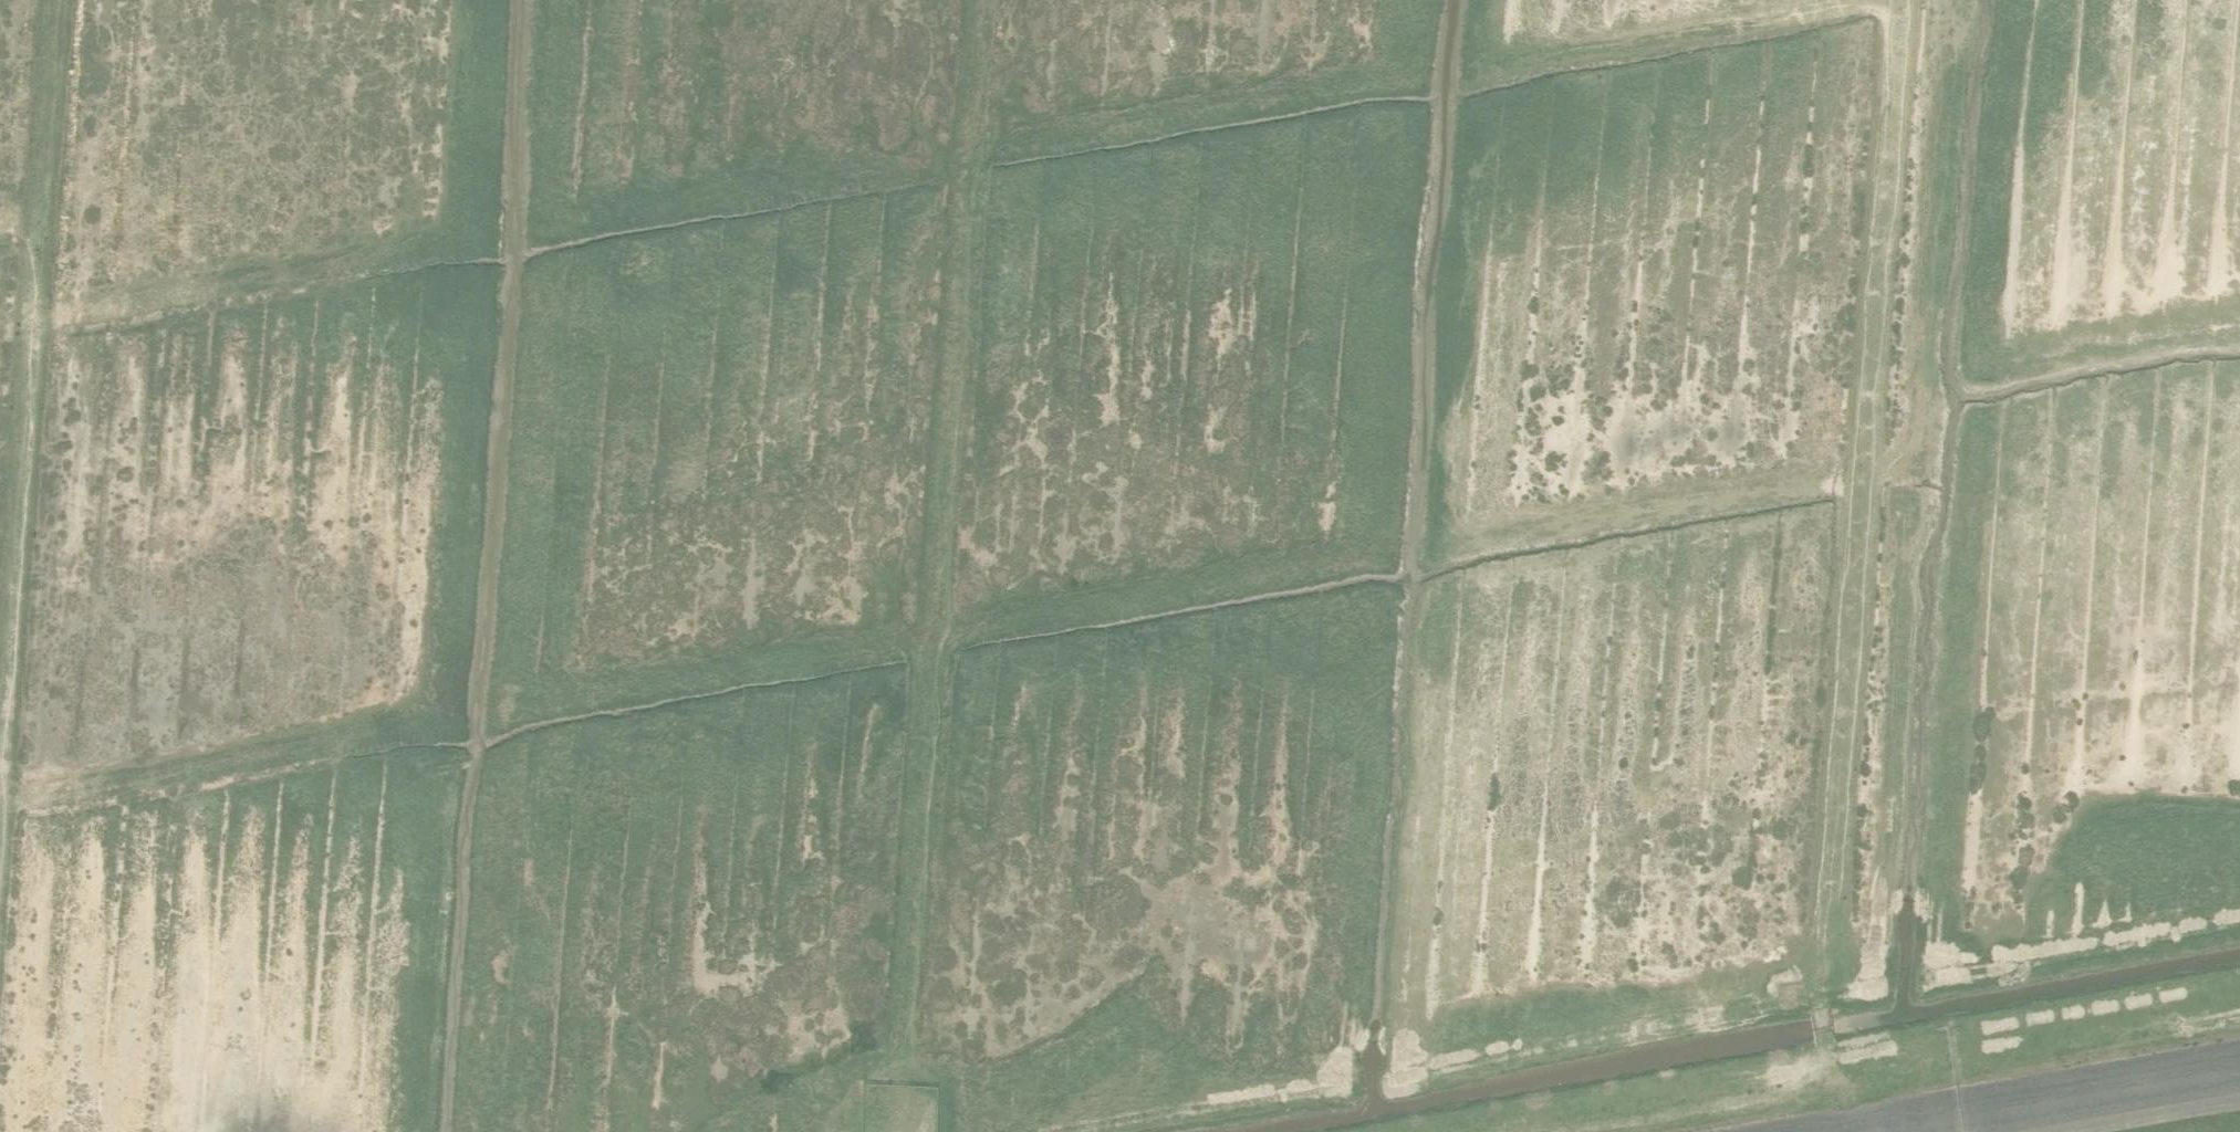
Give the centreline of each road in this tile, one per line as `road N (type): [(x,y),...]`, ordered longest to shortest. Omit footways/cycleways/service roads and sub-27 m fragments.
road 1 (track): [(2055,1131),(2239,1100)]

